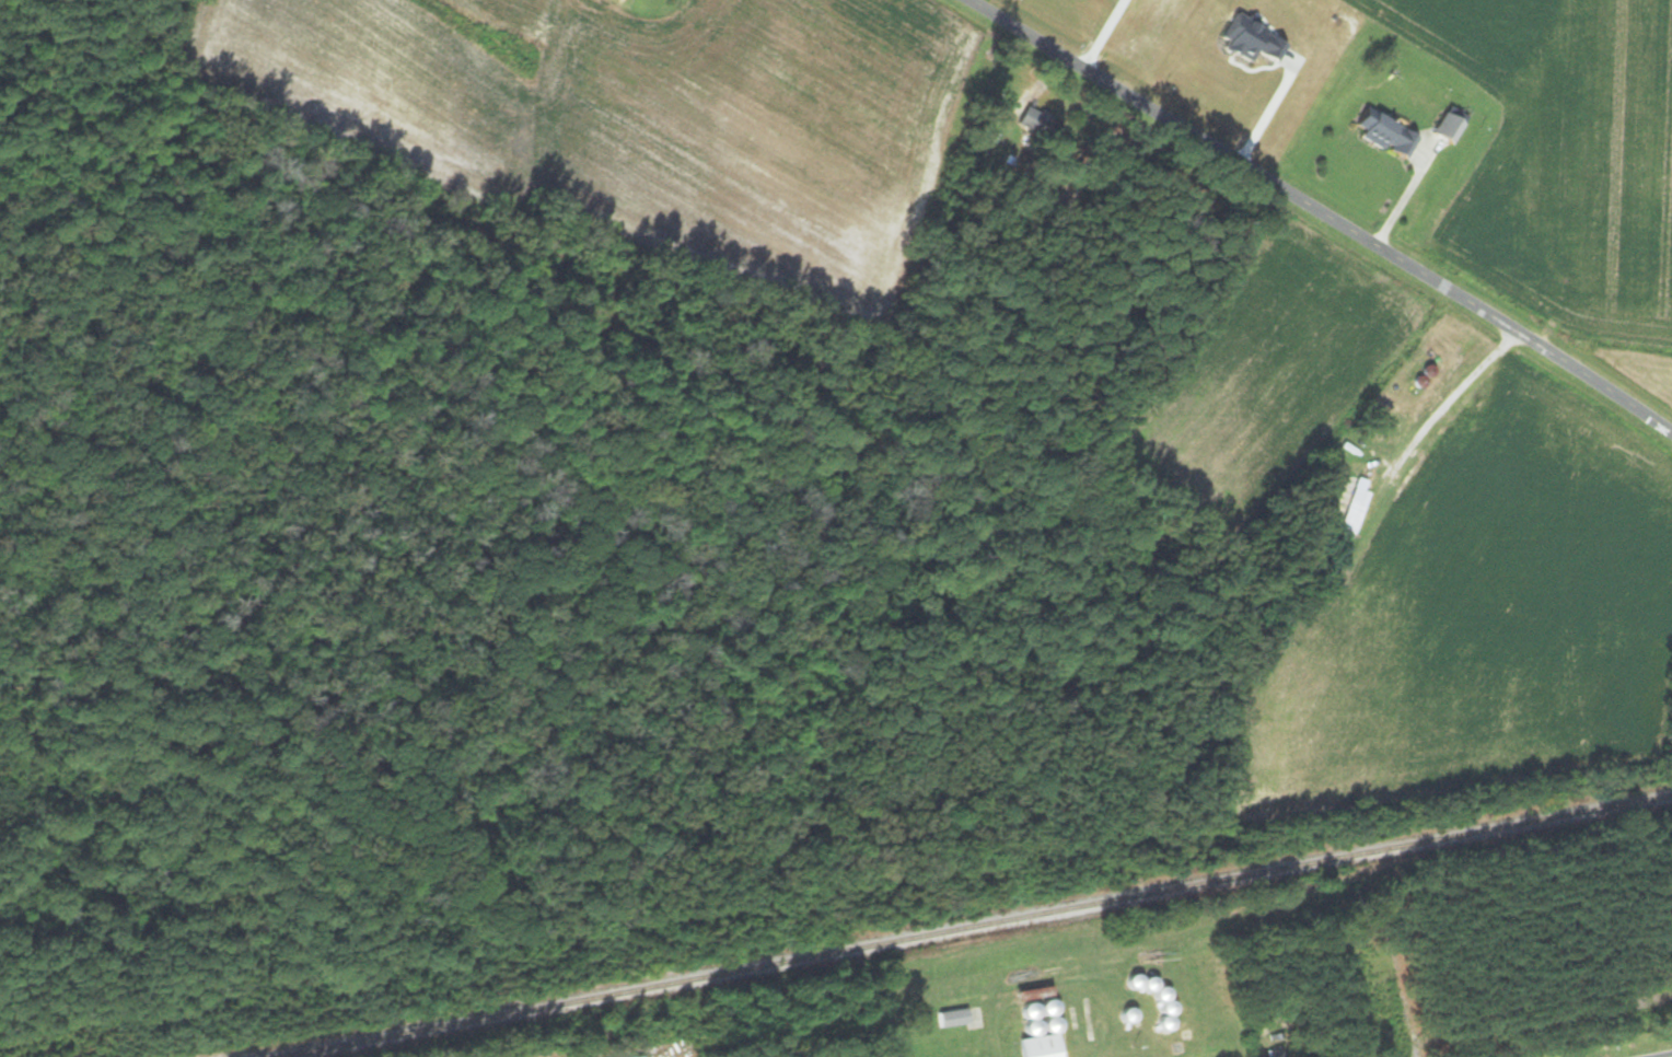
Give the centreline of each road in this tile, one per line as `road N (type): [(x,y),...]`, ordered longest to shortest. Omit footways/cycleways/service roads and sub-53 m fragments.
road 1 (residential): [(954,0),(1564,370),(1671,447)]

